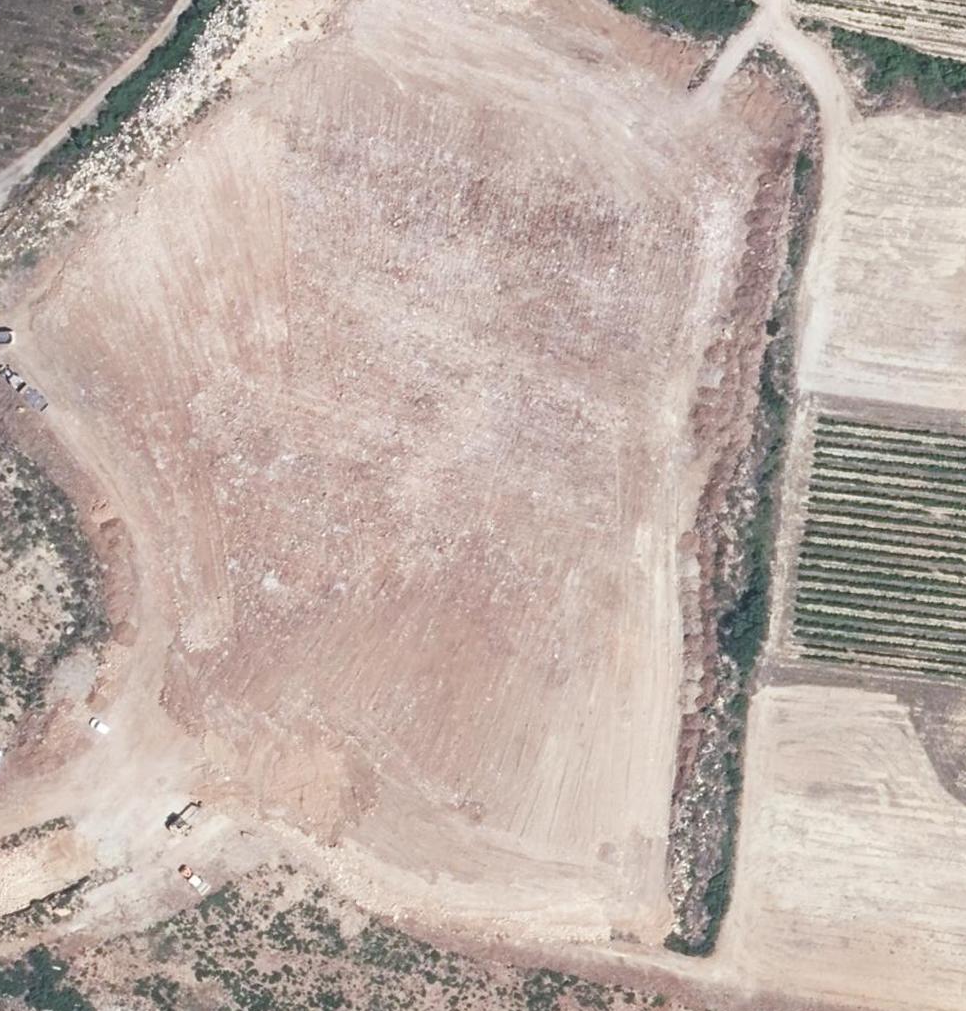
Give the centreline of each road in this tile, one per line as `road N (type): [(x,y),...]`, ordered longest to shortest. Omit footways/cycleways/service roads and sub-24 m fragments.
road 1 (track): [(0,918),(260,900),(409,929),(552,940),(917,1010)]
road 2 (track): [(198,0),(27,176),(0,189)]

